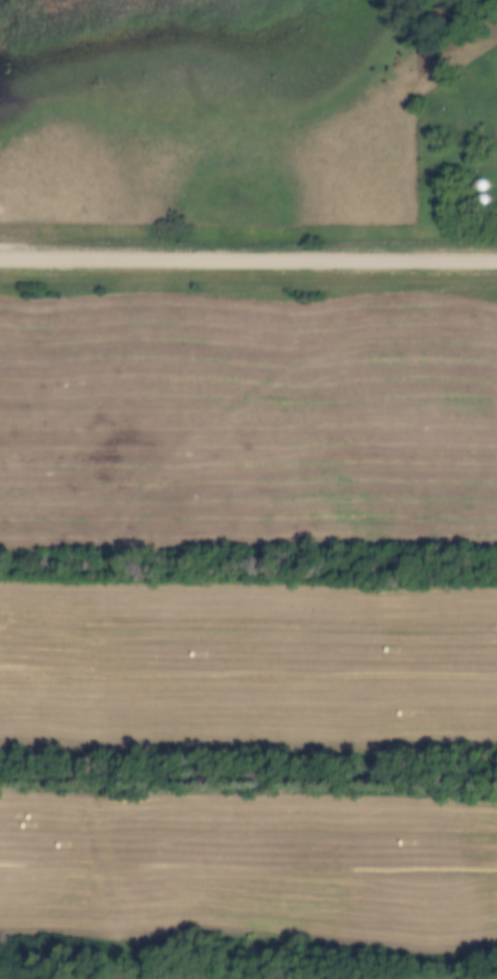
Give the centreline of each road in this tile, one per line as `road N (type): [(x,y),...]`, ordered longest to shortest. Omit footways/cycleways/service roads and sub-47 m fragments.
road 1 (residential): [(496,264),(0,262)]

